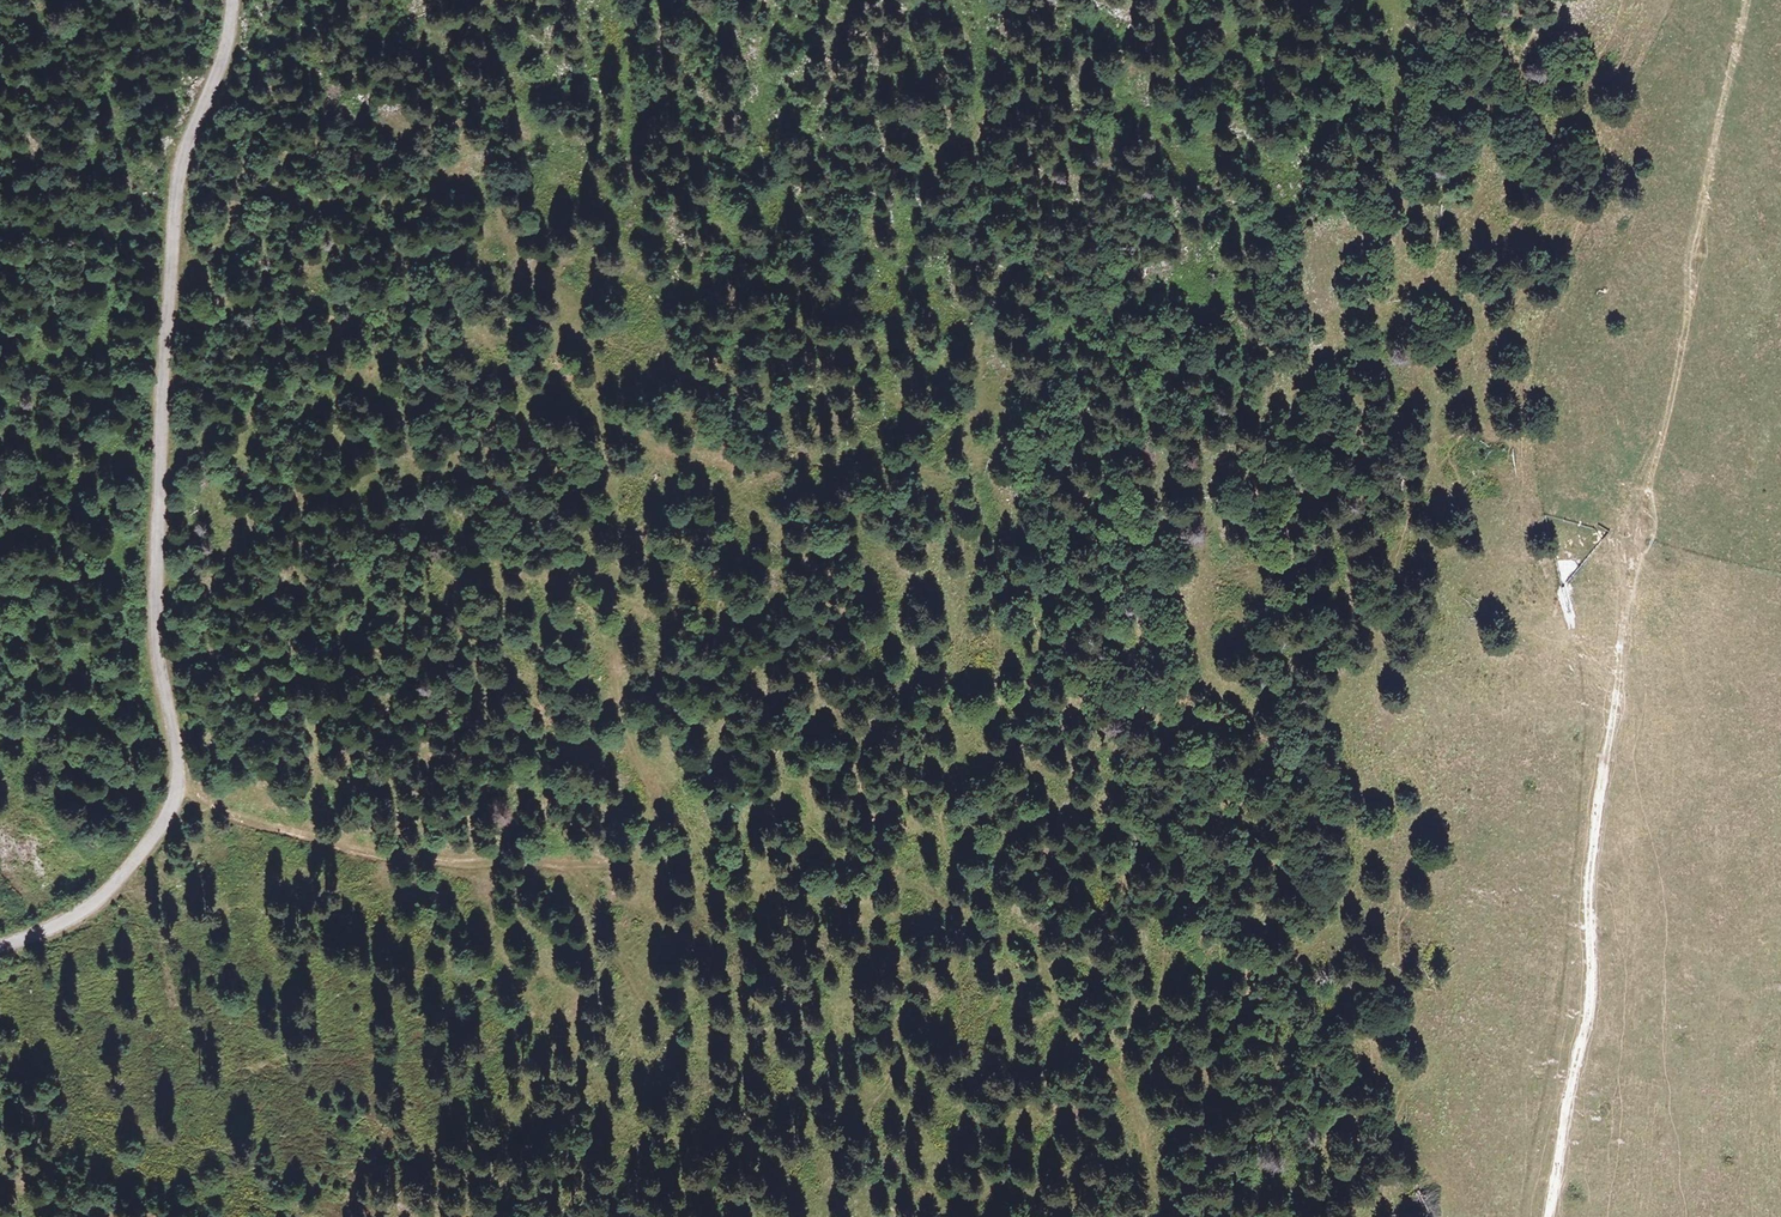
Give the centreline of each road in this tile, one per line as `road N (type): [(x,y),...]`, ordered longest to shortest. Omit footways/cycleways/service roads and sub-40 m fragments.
road 1 (track): [(1746,0),(1710,143),(1694,287),(1637,536),(1591,859),(1588,1012),(1548,1216)]
road 2 (unclassified): [(230,0),(220,61),(181,161),(173,206),(165,500),(153,603),(177,783),(152,838),(99,897),(0,947)]

